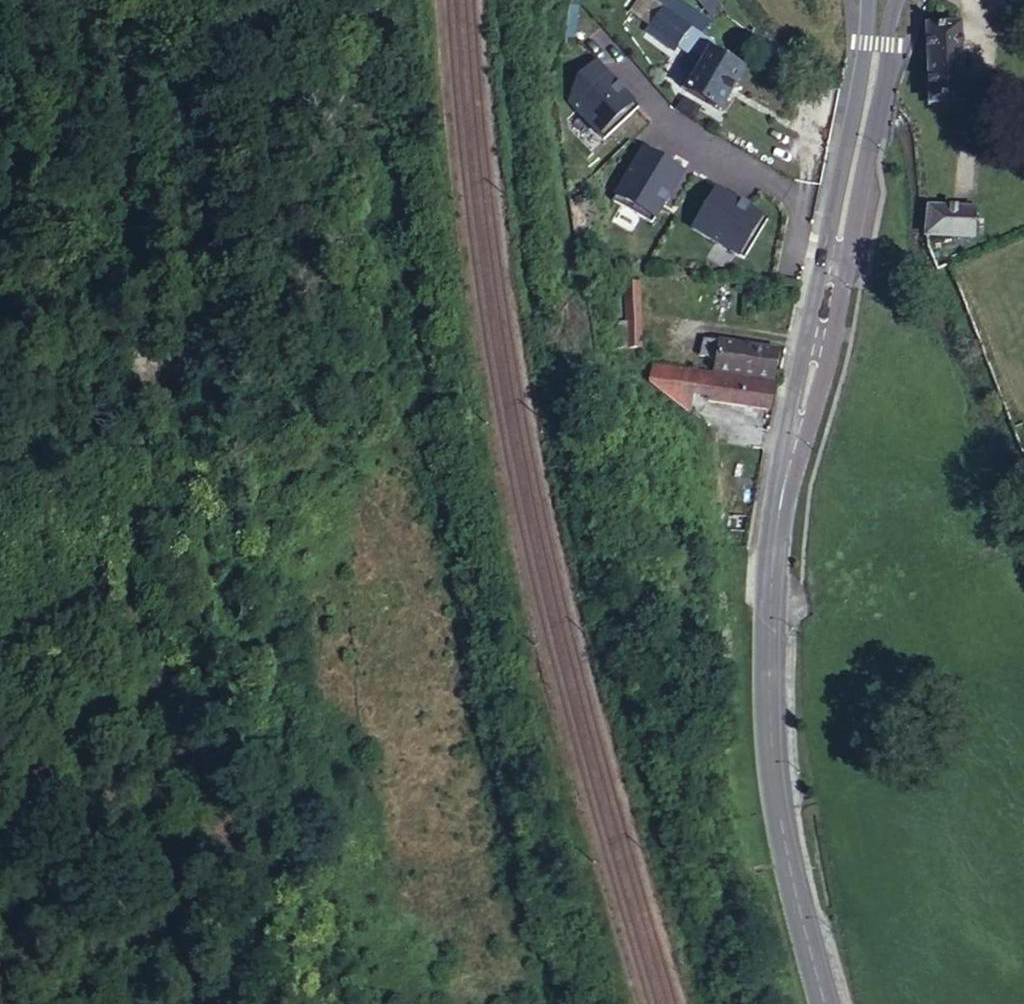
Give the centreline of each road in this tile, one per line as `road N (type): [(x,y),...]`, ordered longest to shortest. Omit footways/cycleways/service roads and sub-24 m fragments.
road 1 (tertiary): [(832,257),(785,461),(770,570),(766,691),(772,788),(826,1003)]
road 2 (tertiary): [(883,0),(832,257)]
road 3 (residential): [(661,111),(803,199),(794,249),(832,257)]

